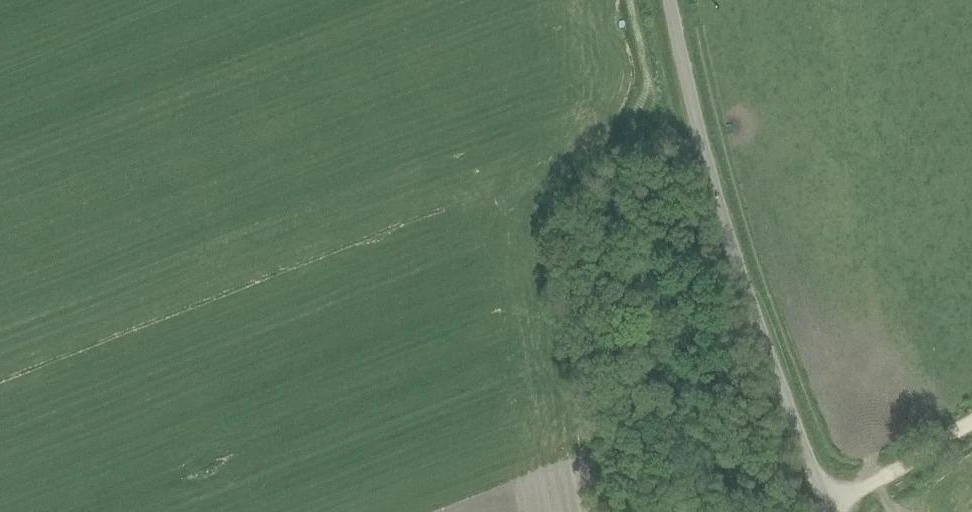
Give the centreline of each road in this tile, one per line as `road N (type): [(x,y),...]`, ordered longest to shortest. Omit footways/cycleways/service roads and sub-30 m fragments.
road 1 (unclassified): [(829,511),(762,339),(707,159),(670,0)]
road 2 (track): [(827,508),(971,420)]

